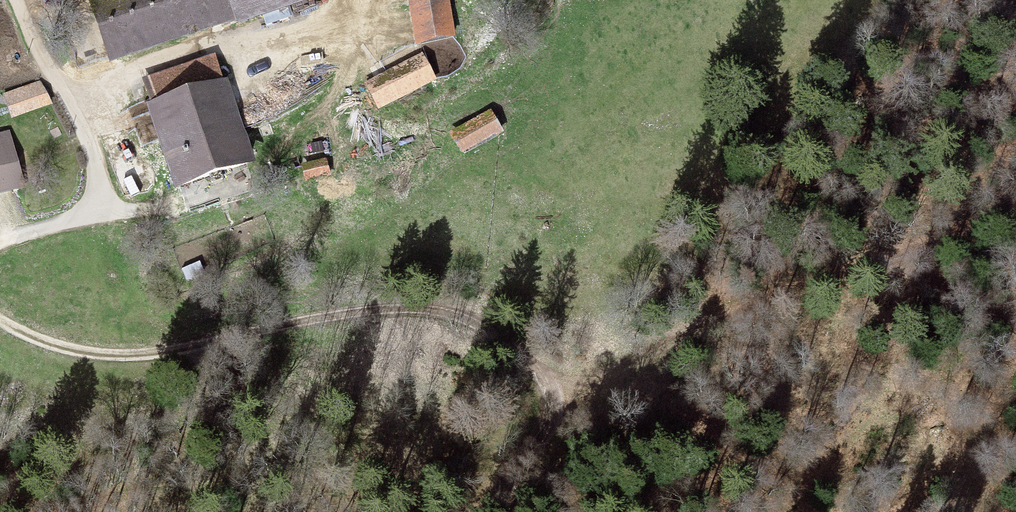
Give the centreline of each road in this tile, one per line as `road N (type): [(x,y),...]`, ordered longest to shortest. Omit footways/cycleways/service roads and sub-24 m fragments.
road 1 (track): [(485,511),(554,423),(557,399),(504,318),(426,298),(167,353),(111,356),(60,348),(0,319)]
road 2 (track): [(557,399),(1015,214)]
road 3 (track): [(0,242),(91,211),(98,182),(97,155),(18,0)]

